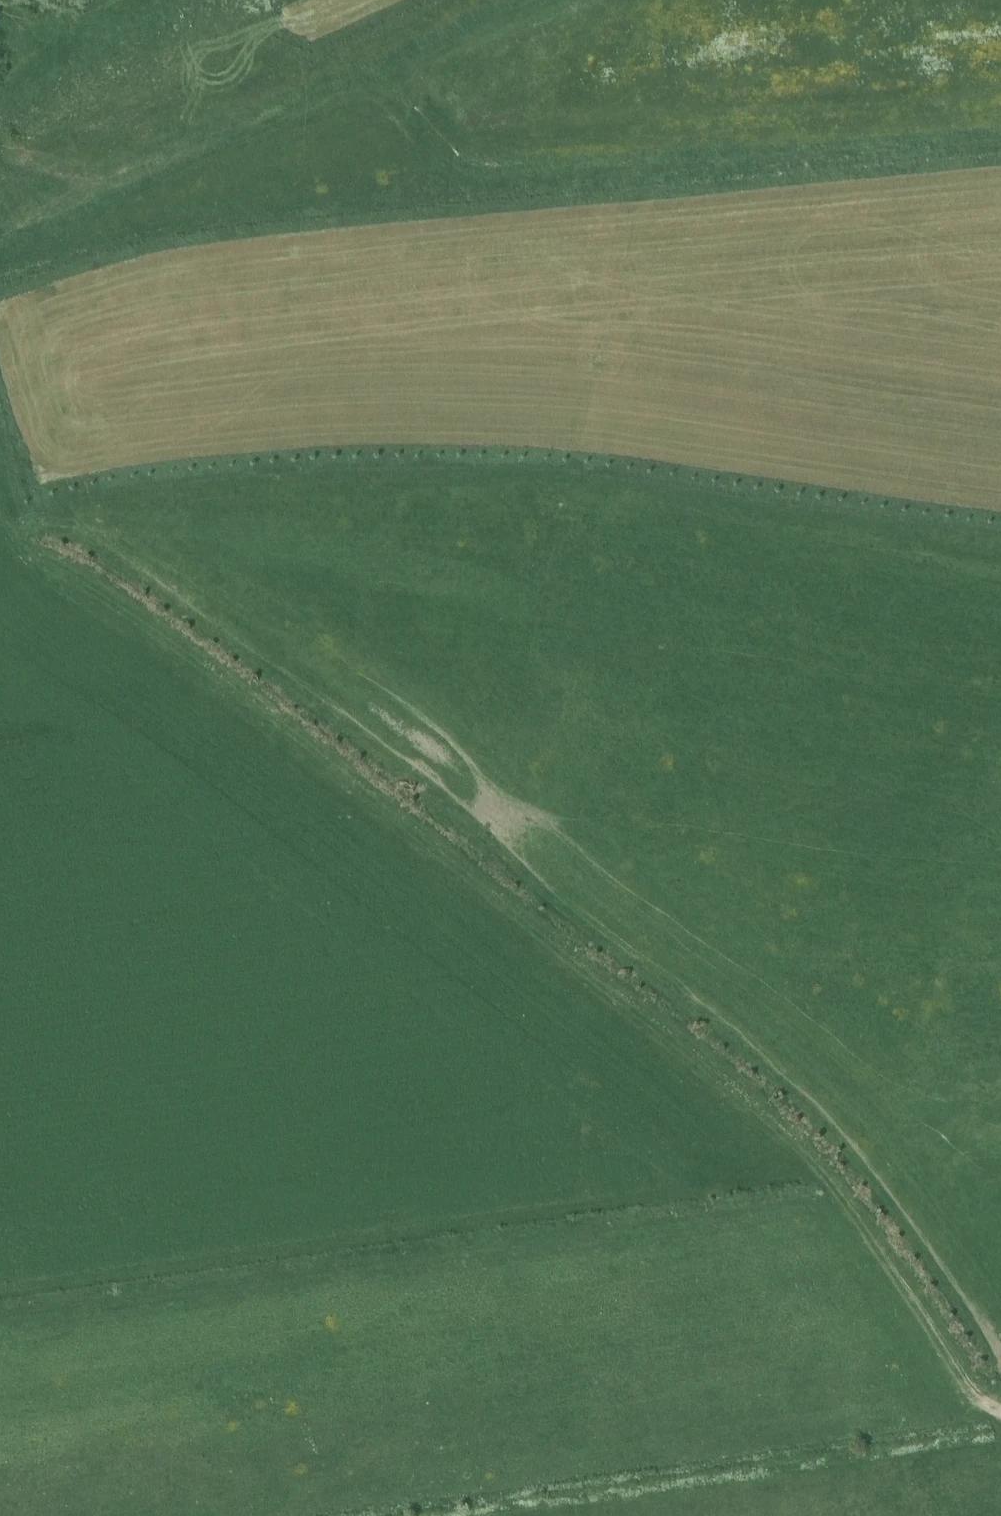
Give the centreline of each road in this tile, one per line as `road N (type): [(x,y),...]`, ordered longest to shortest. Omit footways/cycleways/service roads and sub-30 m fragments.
road 1 (track): [(1000,1414),(971,1388),(845,1203),(802,1155),(533,925),(55,575),(19,538),(0,500)]

